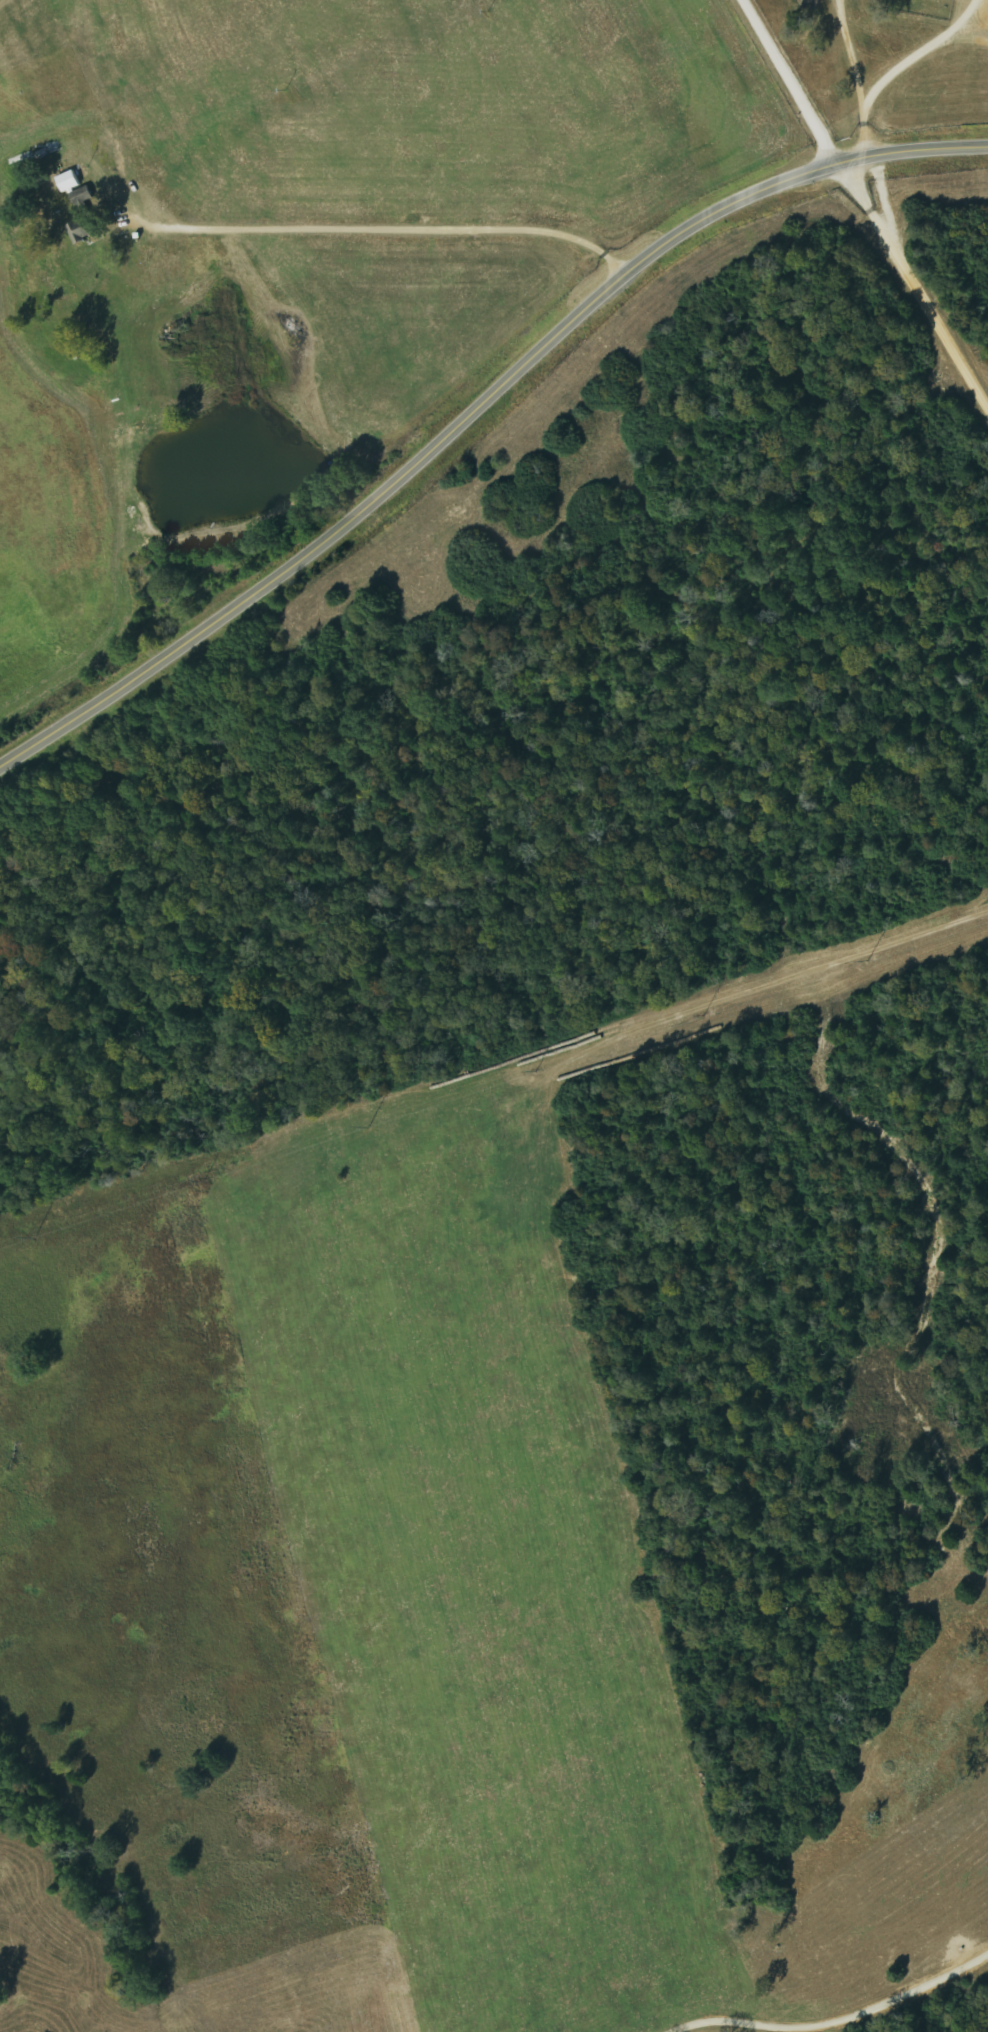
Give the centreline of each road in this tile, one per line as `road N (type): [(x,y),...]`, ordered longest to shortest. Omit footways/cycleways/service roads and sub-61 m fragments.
road 1 (secondary): [(0,762),(293,562),(682,231),(794,177),(909,150),(987,148)]
road 2 (residential): [(831,169),(987,414)]
road 3 (residential): [(831,169),(734,0)]

